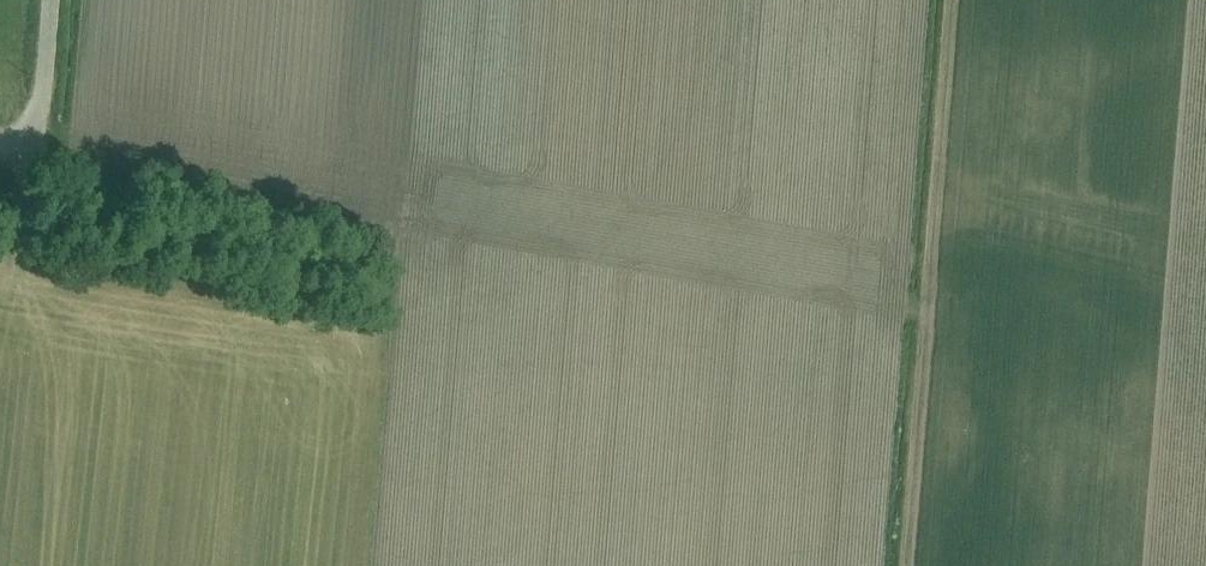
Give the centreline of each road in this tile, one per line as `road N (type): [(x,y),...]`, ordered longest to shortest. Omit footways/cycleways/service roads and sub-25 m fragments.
road 1 (unclassified): [(0,148),(34,154),(49,0)]

